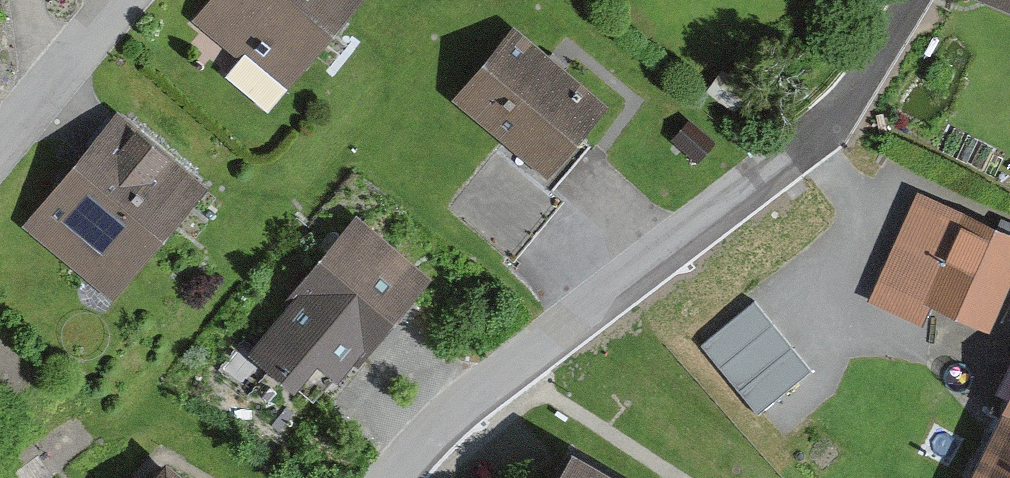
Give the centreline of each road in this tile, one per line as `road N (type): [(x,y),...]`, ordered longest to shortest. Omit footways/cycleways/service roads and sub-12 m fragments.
road 1 (residential): [(399,477),(424,443),(507,371),(848,102),(911,0)]
road 2 (residential): [(0,155),(129,0)]

